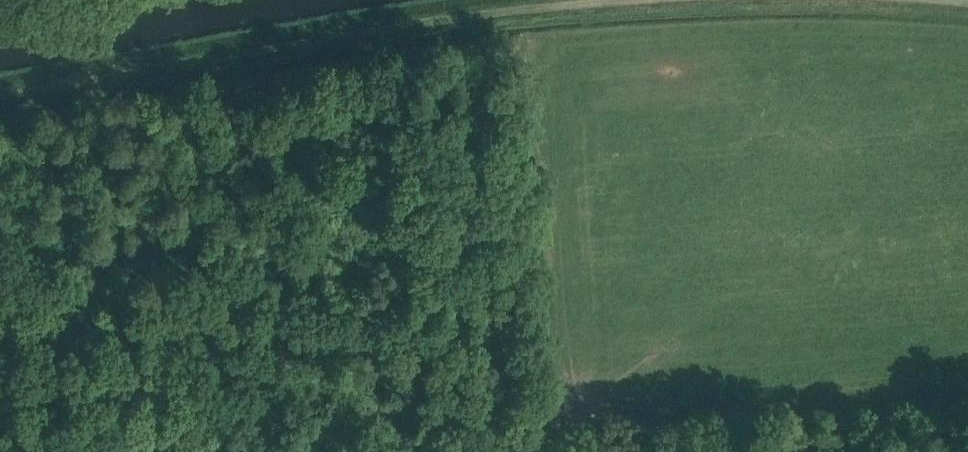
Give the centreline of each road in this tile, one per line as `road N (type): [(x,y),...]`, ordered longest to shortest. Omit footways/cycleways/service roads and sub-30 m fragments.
road 1 (track): [(0,98),(443,25),(679,0)]
road 2 (track): [(599,451),(967,422)]

